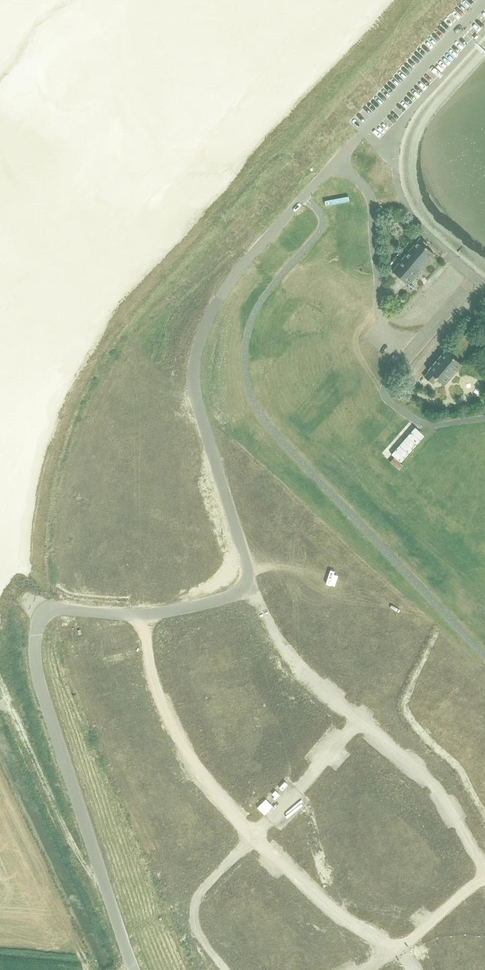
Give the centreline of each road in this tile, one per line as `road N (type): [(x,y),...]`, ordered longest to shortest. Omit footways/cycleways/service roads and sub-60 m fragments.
road 1 (unclassified): [(253,588),(197,397),(198,366),(228,286),(338,160)]
road 2 (unclassified): [(133,969),(39,675),(35,639),(44,611)]
road 3 (residential): [(253,588),(276,639),(416,766),(484,863)]
road 4 (residential): [(144,615),(159,701),(179,745),(253,836)]
road 5 (unclassified): [(338,160),(371,196),(380,322),(415,347)]
road 6 (unclassified): [(338,160),(484,0)]
road 7 (residential): [(253,836),(342,920),(415,969)]
road 8 (residential): [(253,836),(193,908),(199,935),(223,969)]

